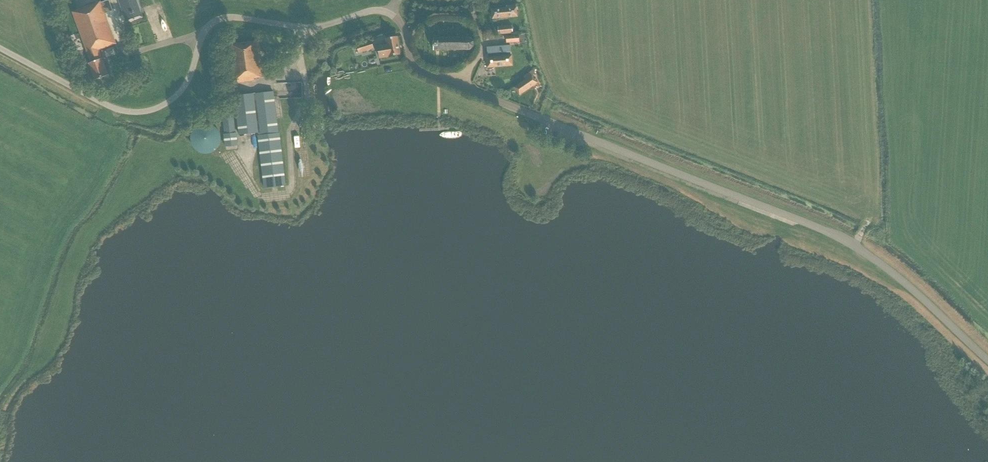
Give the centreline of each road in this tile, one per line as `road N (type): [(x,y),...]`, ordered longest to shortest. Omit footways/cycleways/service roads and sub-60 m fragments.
road 1 (unclassified): [(987,360),(840,237),(457,85)]
road 2 (unclassified): [(406,40),(396,16),(379,10),(303,27),(225,17),(205,31),(180,91),(136,112),(106,104),(0,48)]

